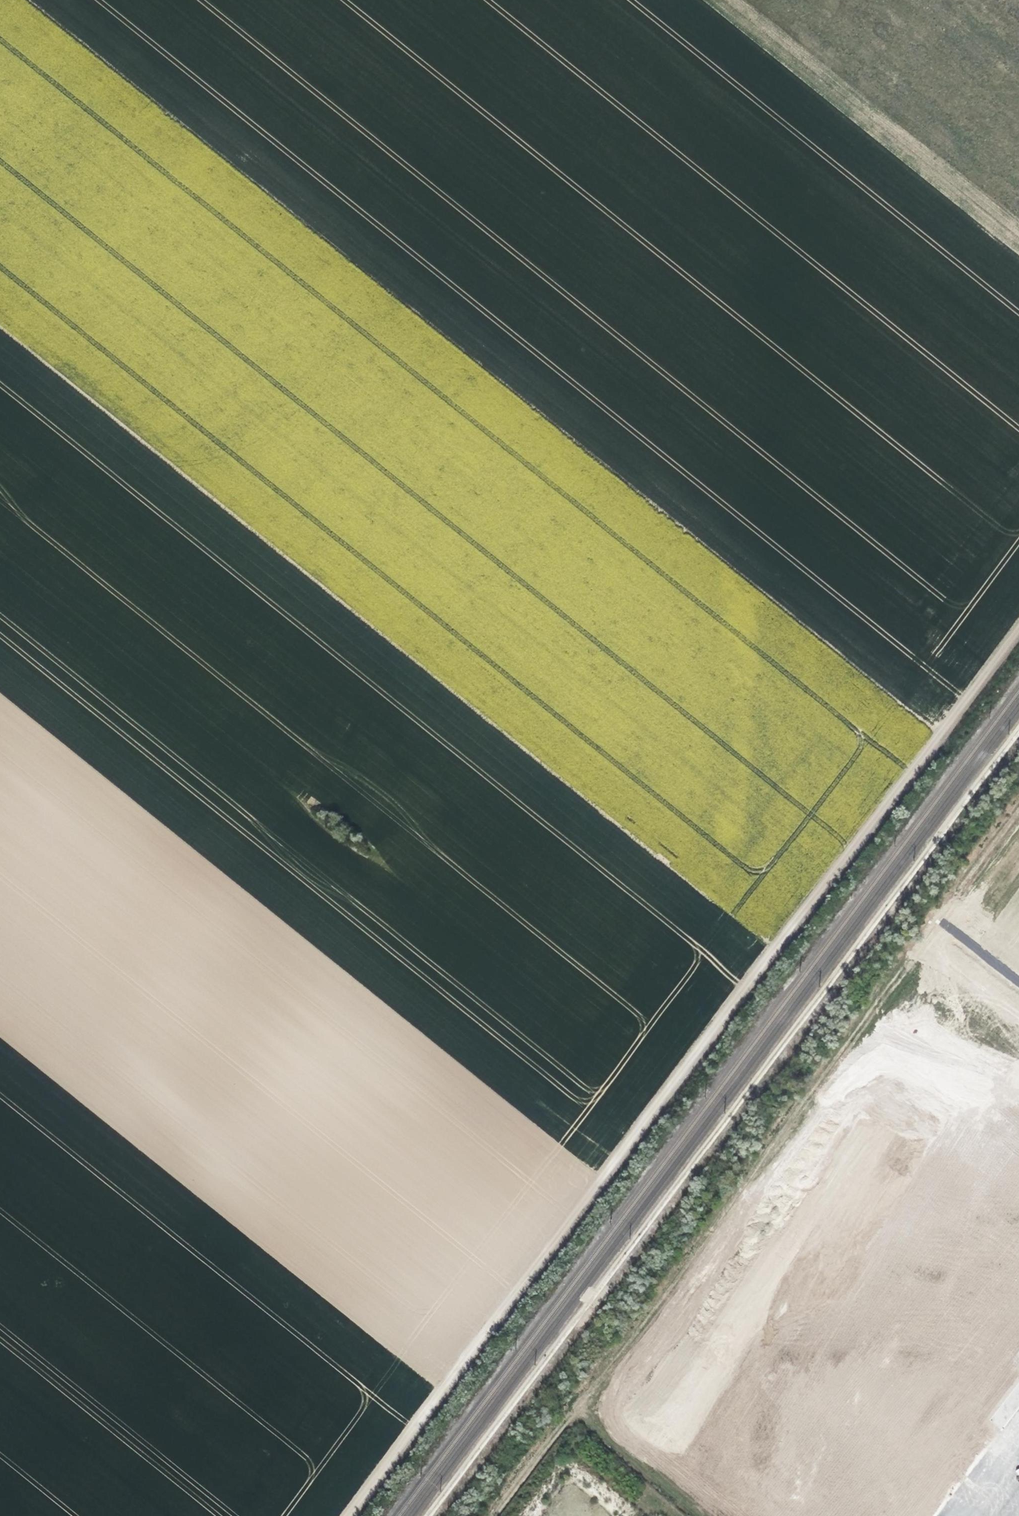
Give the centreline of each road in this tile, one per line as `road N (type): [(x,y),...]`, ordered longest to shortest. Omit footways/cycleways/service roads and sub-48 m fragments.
road 1 (track): [(348,1515),(1018,629)]

